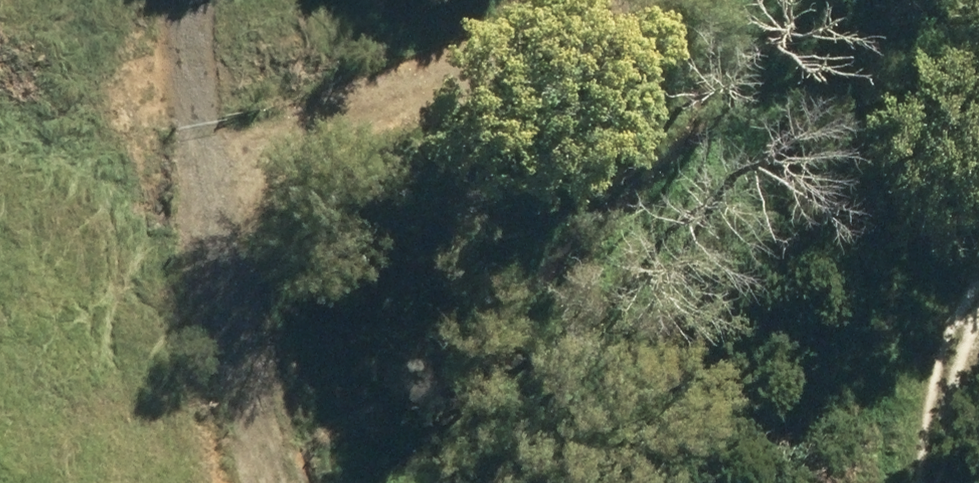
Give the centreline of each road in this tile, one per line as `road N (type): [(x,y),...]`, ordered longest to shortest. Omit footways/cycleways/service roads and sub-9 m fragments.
road 1 (track): [(280,482),(261,380),(209,199),(199,0)]
road 2 (track): [(209,199),(618,0)]
road 3 (track): [(937,482),(951,355),(978,317)]

